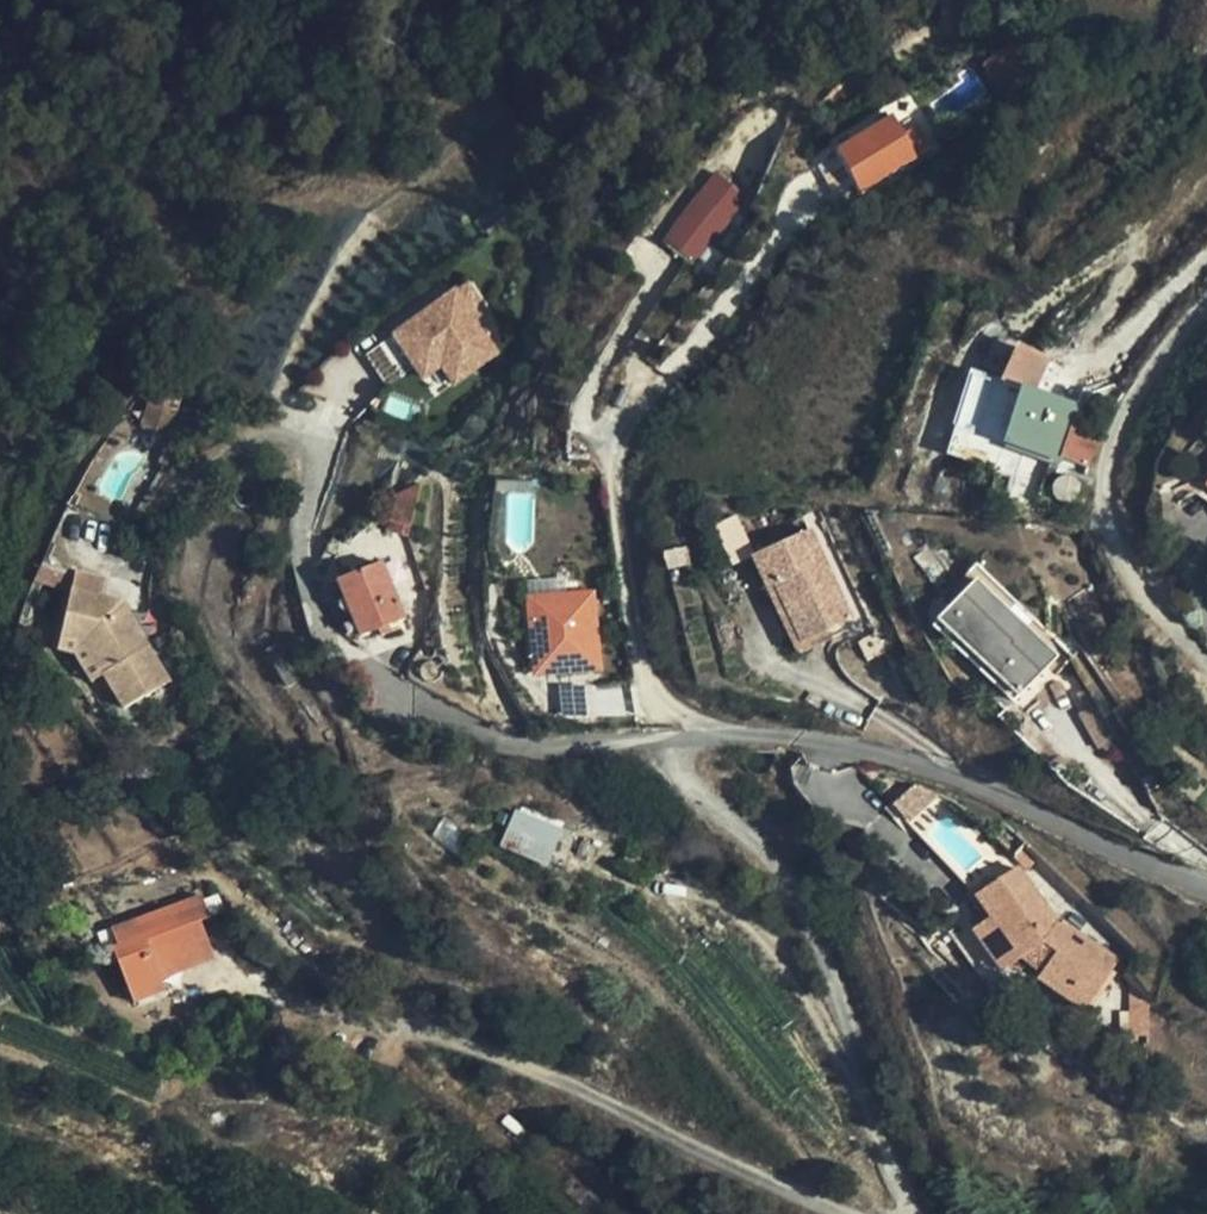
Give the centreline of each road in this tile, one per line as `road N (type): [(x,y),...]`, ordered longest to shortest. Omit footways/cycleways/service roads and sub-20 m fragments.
road 1 (residential): [(1206,886),(952,768),(855,738),(777,731),(567,750),(487,735),(373,674),(317,625),(295,542),(314,469),(302,442),(270,435),(236,444),(197,478)]
road 2 (residential): [(1206,664),(1129,584),(1103,504),(1125,406),(1206,299)]

